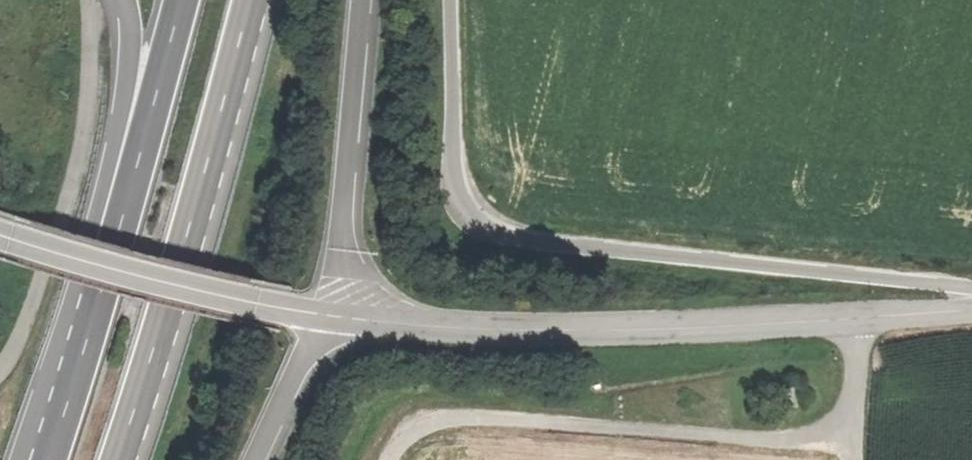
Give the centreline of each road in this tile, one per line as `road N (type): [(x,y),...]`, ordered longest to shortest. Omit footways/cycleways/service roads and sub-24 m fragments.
road 1 (trunk): [(971,288),(623,251),(489,226),(472,215),(459,185),(453,0)]
road 2 (tertiary): [(971,312),(475,332),(339,319)]
road 3 (track): [(389,459),(408,431),(468,417),(787,444),(851,441)]
road 4 (trunk): [(117,459),(184,250),(250,0)]
road 5 (trunk): [(184,0),(73,381)]
road 6 (track): [(89,0),(86,122),(69,196),(33,304),(0,371)]
road 7 (trunk): [(123,0),(128,77),(88,255),(73,381)]
road 8 (tertiary): [(339,319),(146,281),(1,243)]
road 9 (trunk): [(255,459),(297,371),(339,319)]
road 10 (track): [(851,441),(858,320)]

